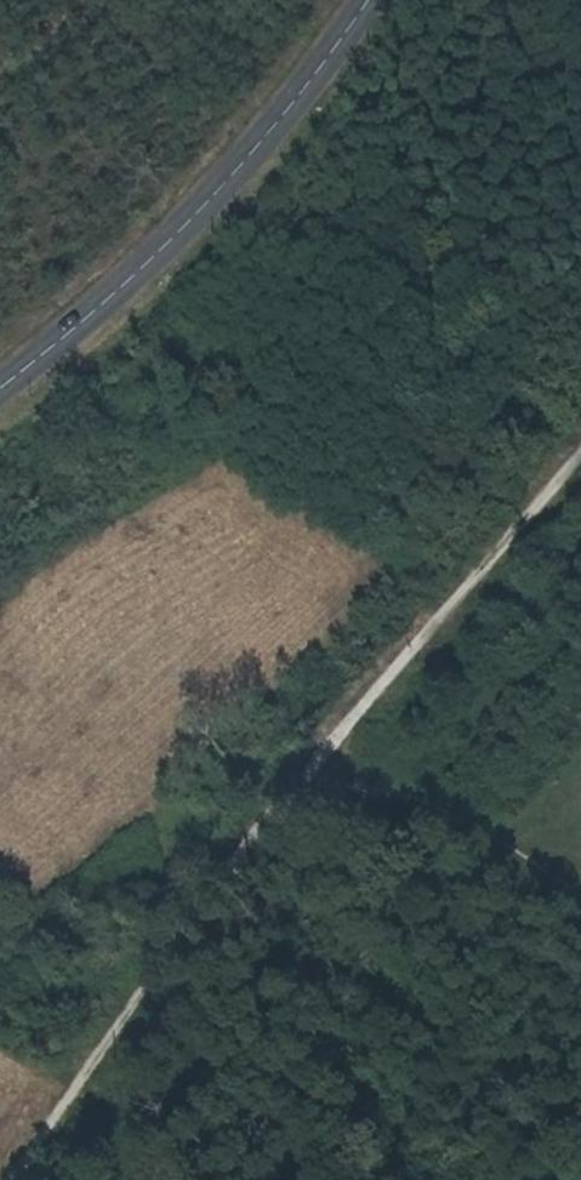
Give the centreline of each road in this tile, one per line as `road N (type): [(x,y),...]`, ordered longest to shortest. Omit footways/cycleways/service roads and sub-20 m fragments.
road 1 (track): [(0,1176),(265,812),(580,444)]
road 2 (secondary): [(370,0),(258,154),(126,288),(0,385)]
road 3 (track): [(292,783),(406,806),(580,900)]

